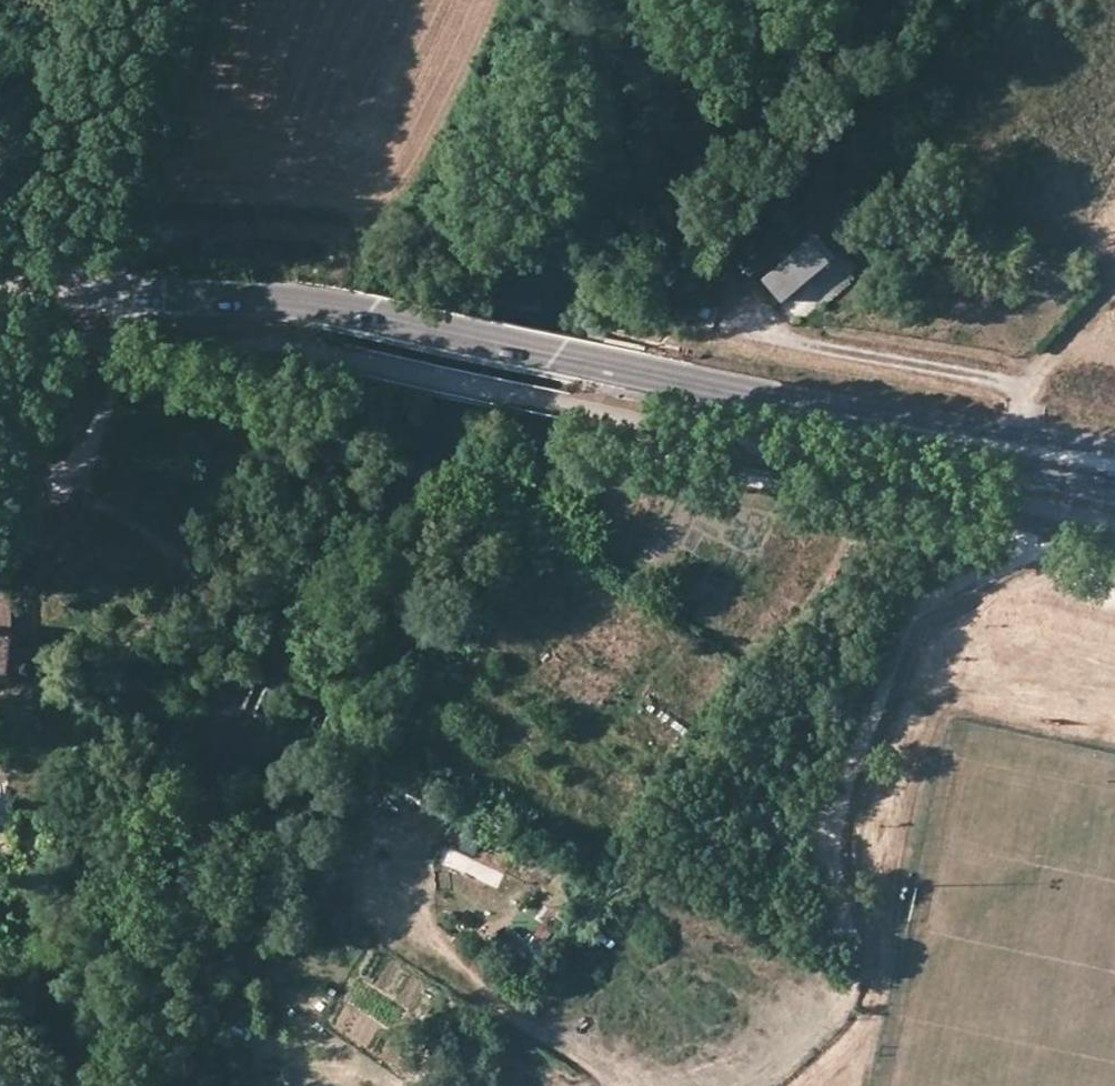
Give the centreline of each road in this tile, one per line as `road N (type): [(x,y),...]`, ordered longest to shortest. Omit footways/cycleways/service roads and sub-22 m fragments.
road 1 (secondary): [(0,277),(134,304),(341,310),(922,431)]
road 2 (track): [(1030,539),(1020,553),(922,603),(899,640),(829,835),(855,953),(852,976),(821,1031),(757,1085)]
road 3 (track): [(531,491),(557,447),(583,442),(1030,539),(1048,545),(1066,575),(1114,593)]
road 4 (track): [(621,1085),(398,947),(347,902),(348,871),(362,847),(391,831),(449,834)]
road 5 (track): [(1029,391),(692,328)]
road 6 (track): [(75,267),(148,0)]
road 7 (track): [(134,304),(122,375),(89,477),(60,518),(22,544)]
road 8 (secondary): [(922,431),(1114,480)]
road 9 (secondary): [(1114,449),(922,431)]

